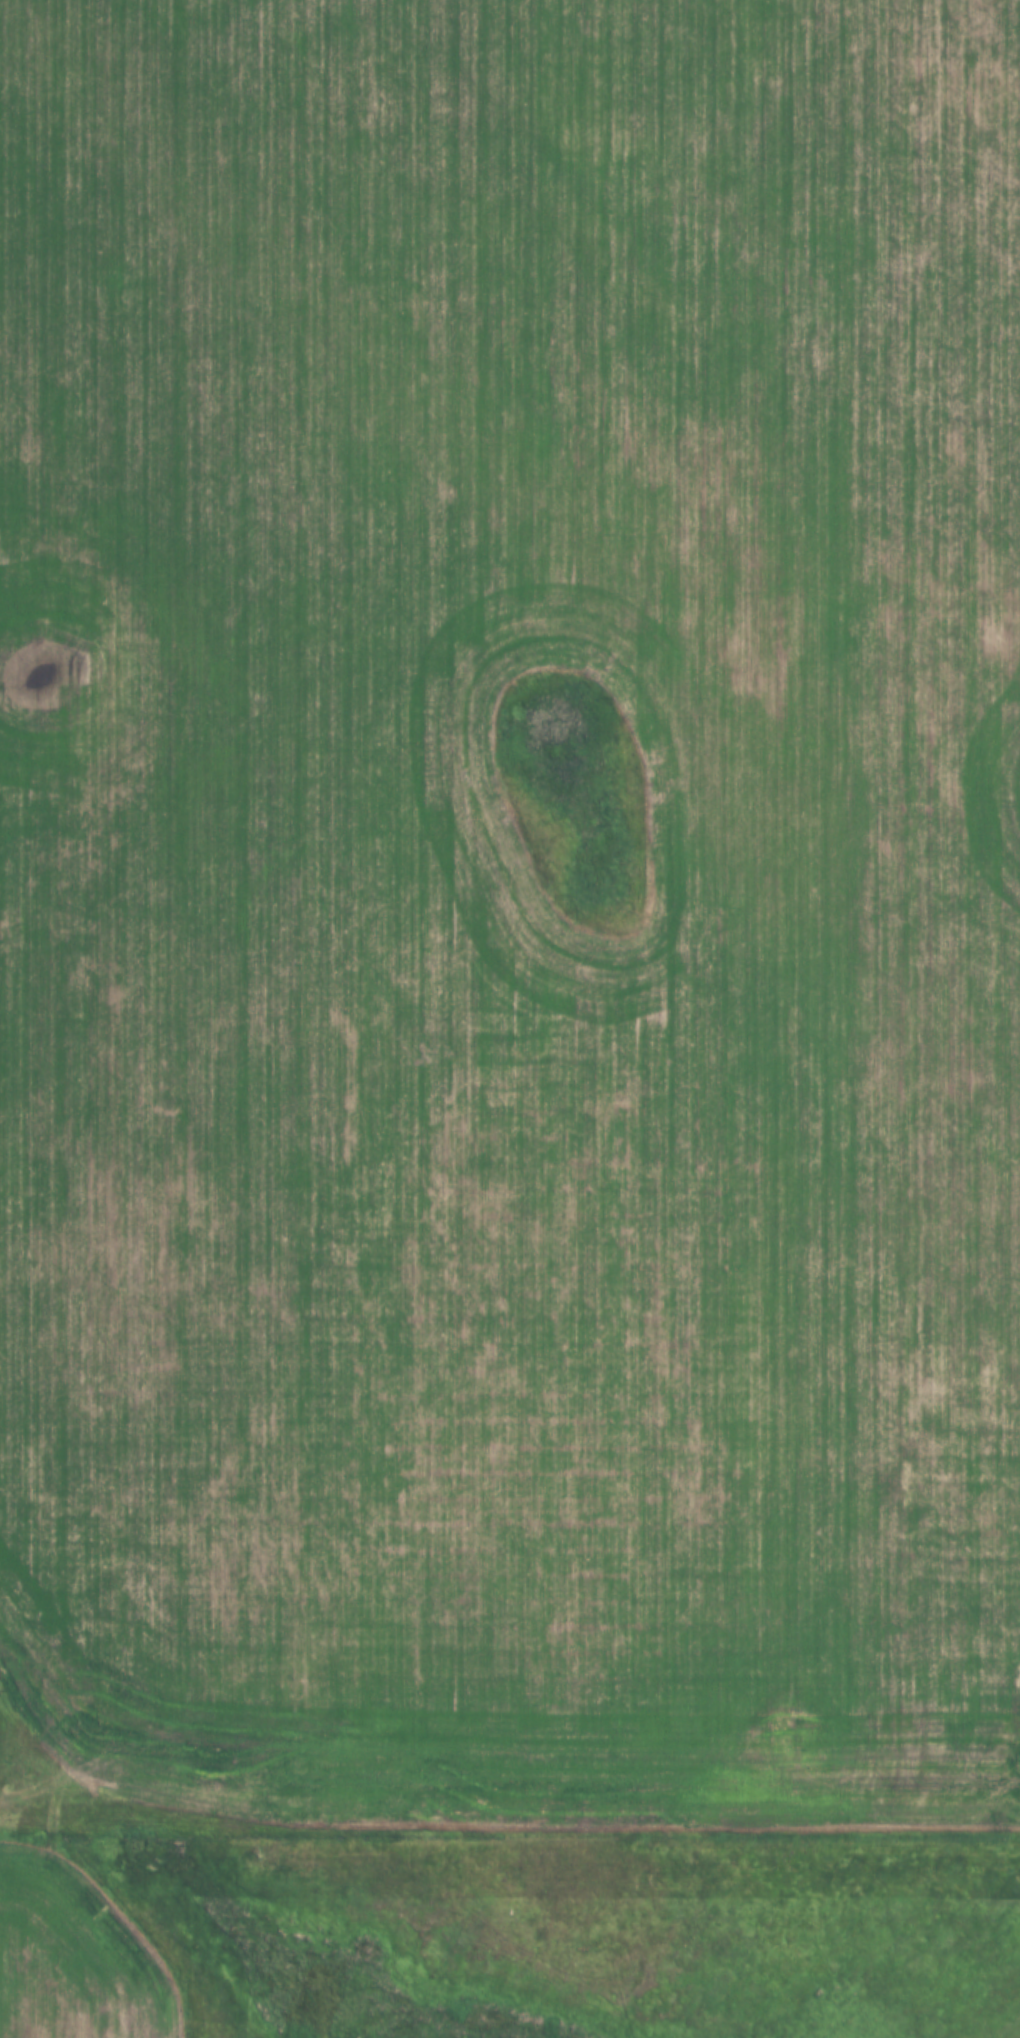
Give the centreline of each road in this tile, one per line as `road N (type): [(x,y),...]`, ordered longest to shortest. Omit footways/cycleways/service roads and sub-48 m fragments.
road 1 (track): [(1019,1820),(0,1824)]

